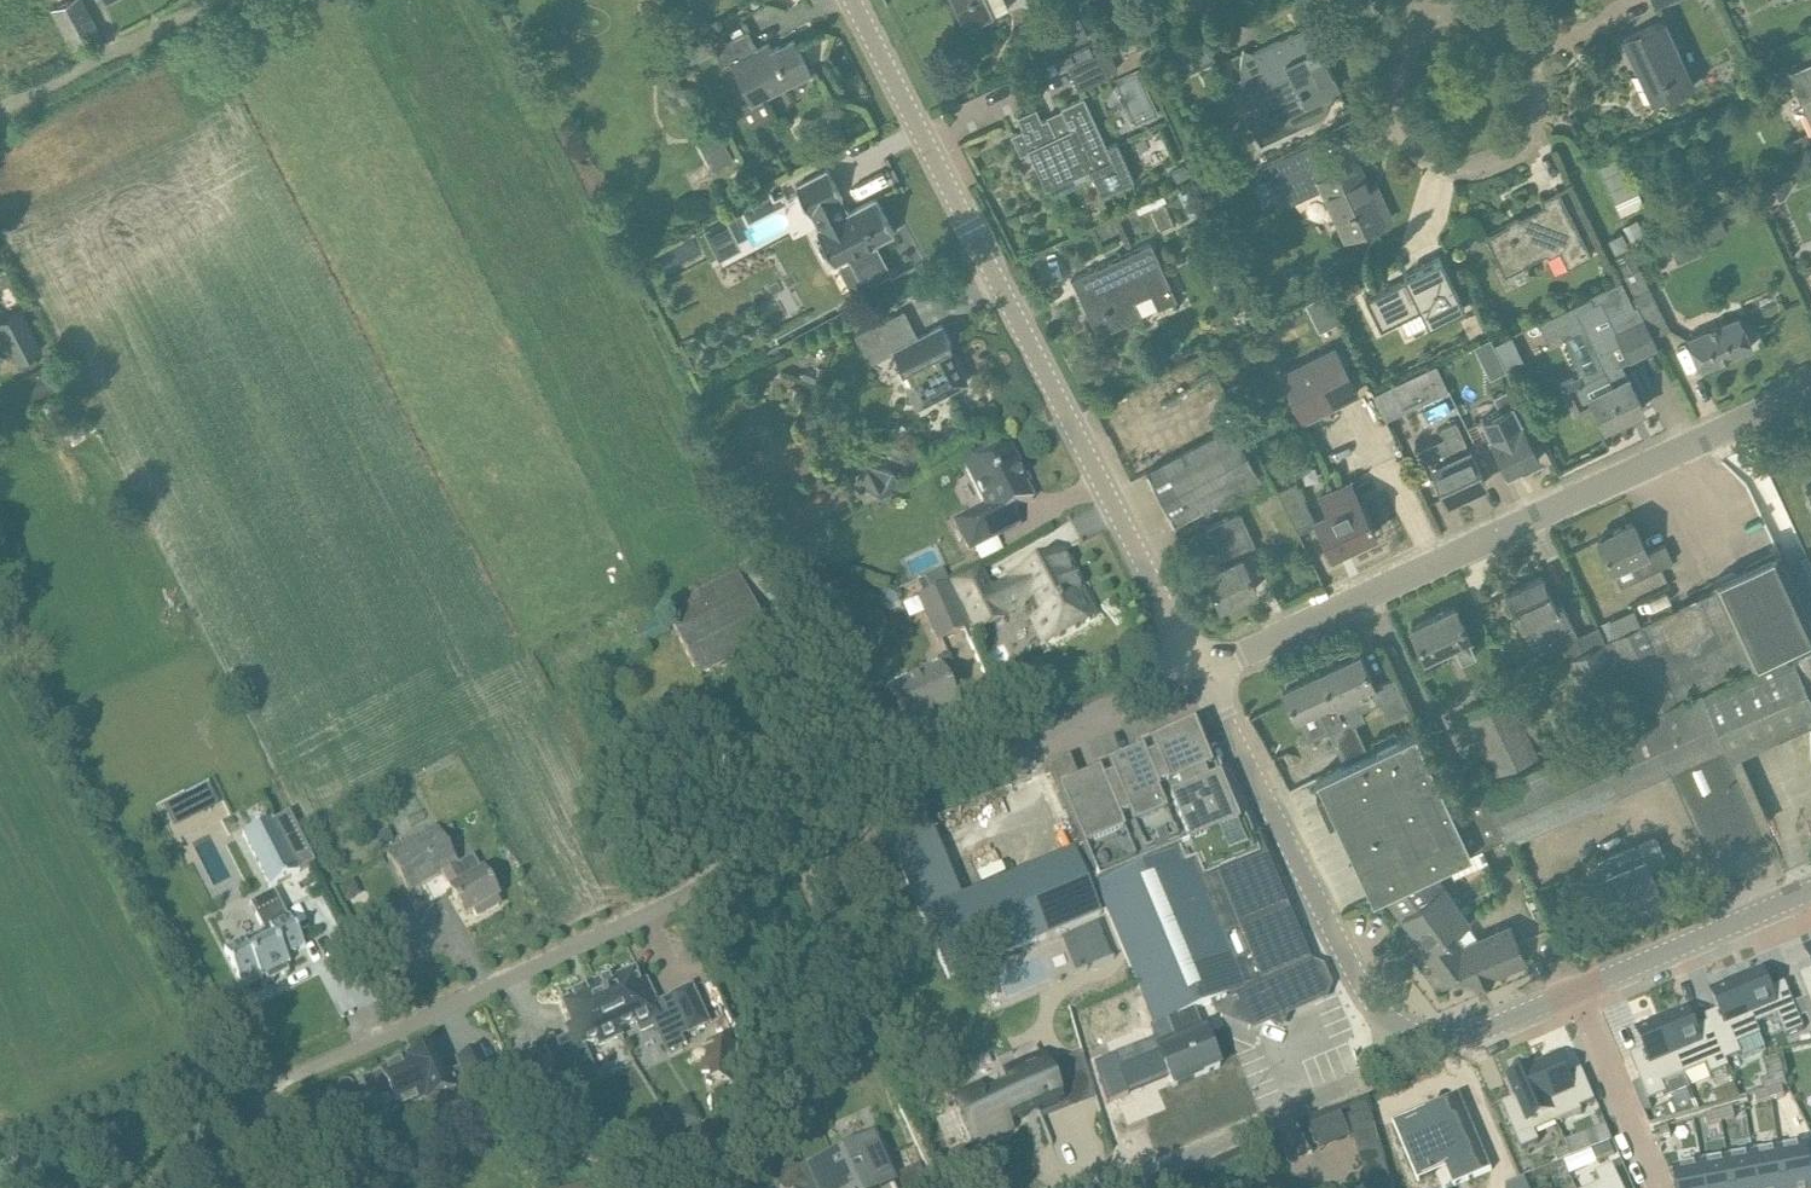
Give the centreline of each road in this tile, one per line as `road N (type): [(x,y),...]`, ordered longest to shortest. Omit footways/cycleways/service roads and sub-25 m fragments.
road 1 (residential): [(1197,668),(811,824),(659,911),(257,1095)]
road 2 (unclassified): [(1197,668),(852,0)]
road 3 (residential): [(1810,393),(1197,668)]
road 4 (residential): [(257,1095),(0,587)]
road 5 (unclassified): [(1404,1029),(1362,989),(1197,668)]
road 6 (residential): [(1114,1187),(1367,1074),(1404,1029)]
road 7 (unclassified): [(1568,995),(1810,890)]
road 8 (residential): [(1444,28),(1421,39),(1392,81),(1398,132),(1435,168),(1460,174),(1507,161)]
road 9 (residential): [(0,108),(212,0)]
road 10 (residential): [(1507,161),(1536,125),(1537,79),(1527,57),(1491,29),(1444,28)]
road 11 (residential): [(1568,995),(1647,1187)]
road 12 (unclassified): [(1404,1029),(1444,1039),(1568,995)]

